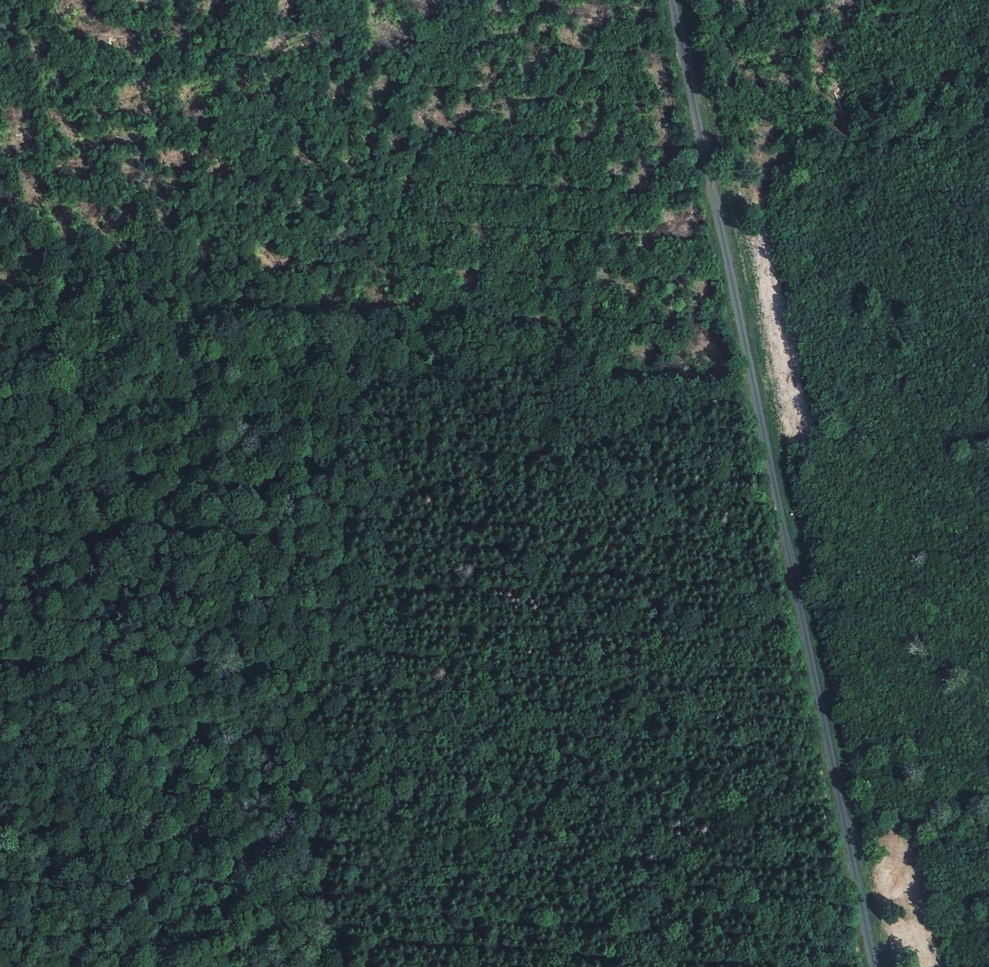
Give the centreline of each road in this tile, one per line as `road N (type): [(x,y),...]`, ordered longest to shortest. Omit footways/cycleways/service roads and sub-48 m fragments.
road 1 (unclassified): [(674,0),(877,966)]

